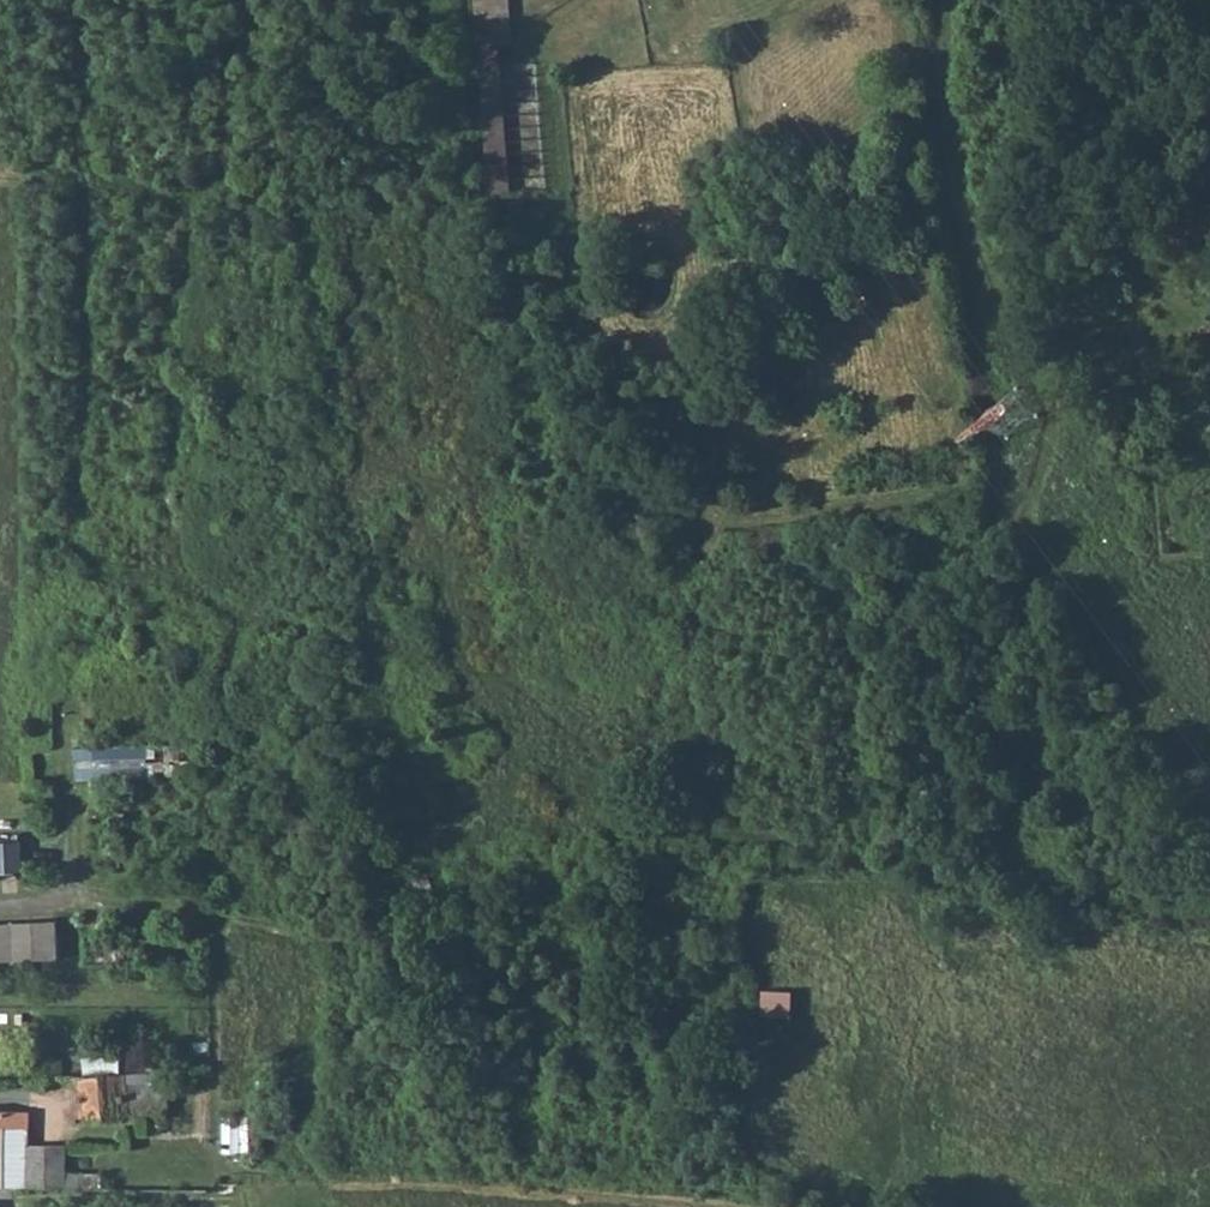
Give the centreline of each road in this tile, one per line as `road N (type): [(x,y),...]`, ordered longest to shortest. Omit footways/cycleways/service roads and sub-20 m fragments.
road 1 (track): [(1022,505),(1051,414),(969,231),(945,136),(943,0)]

